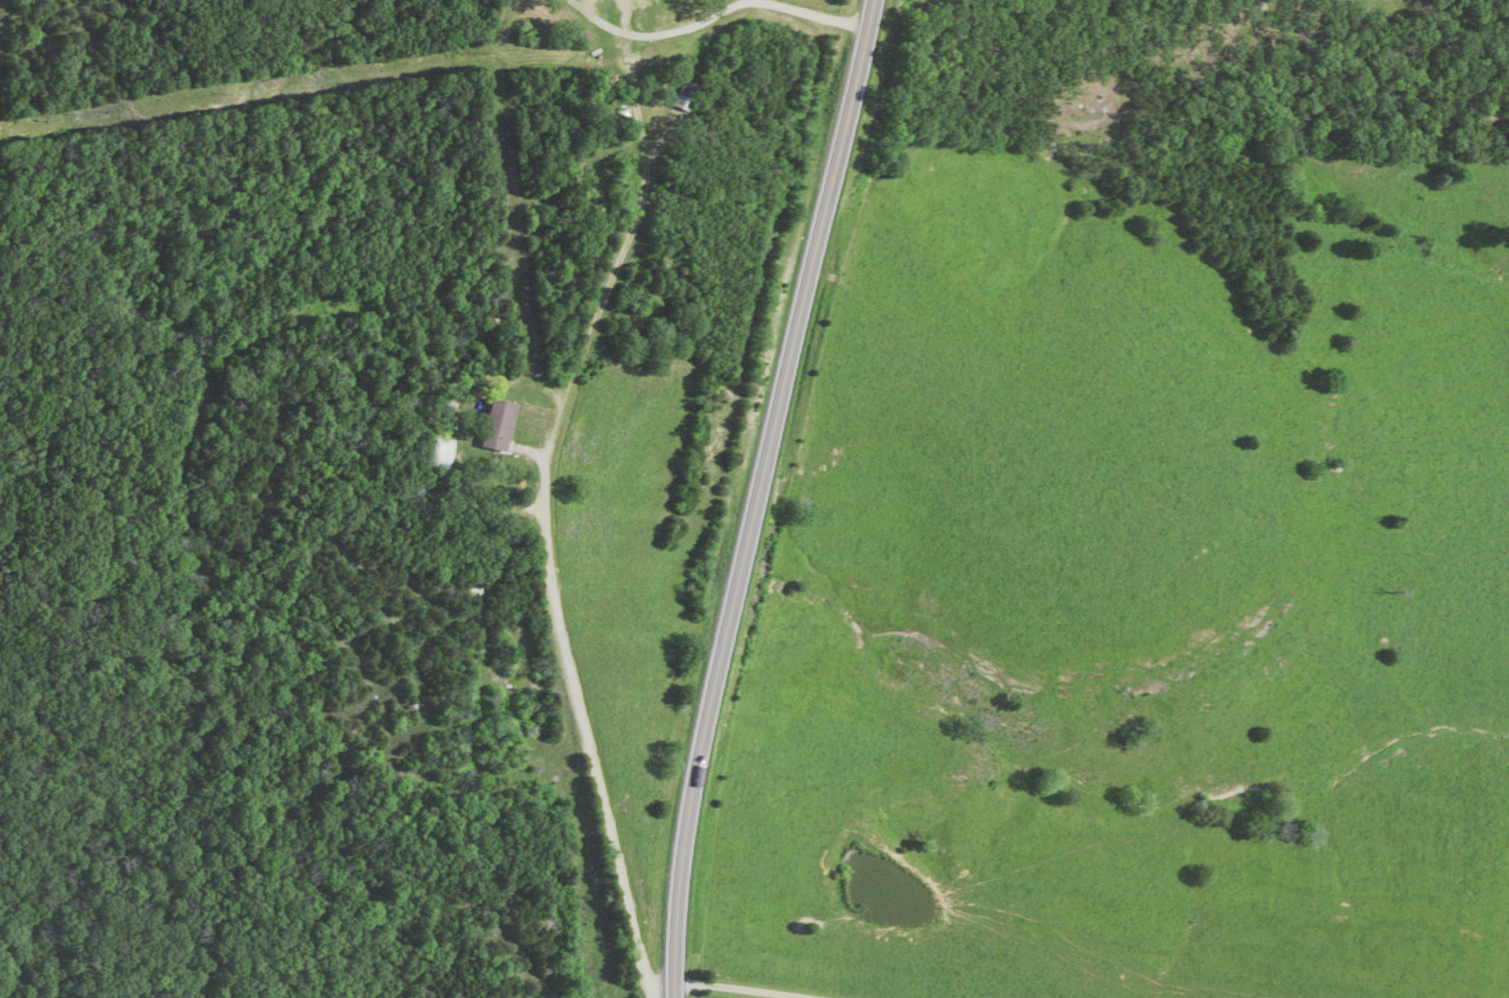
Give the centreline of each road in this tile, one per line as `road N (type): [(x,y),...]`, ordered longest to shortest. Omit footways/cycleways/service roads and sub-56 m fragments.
road 1 (primary): [(676,997),(682,830),(871,0)]

